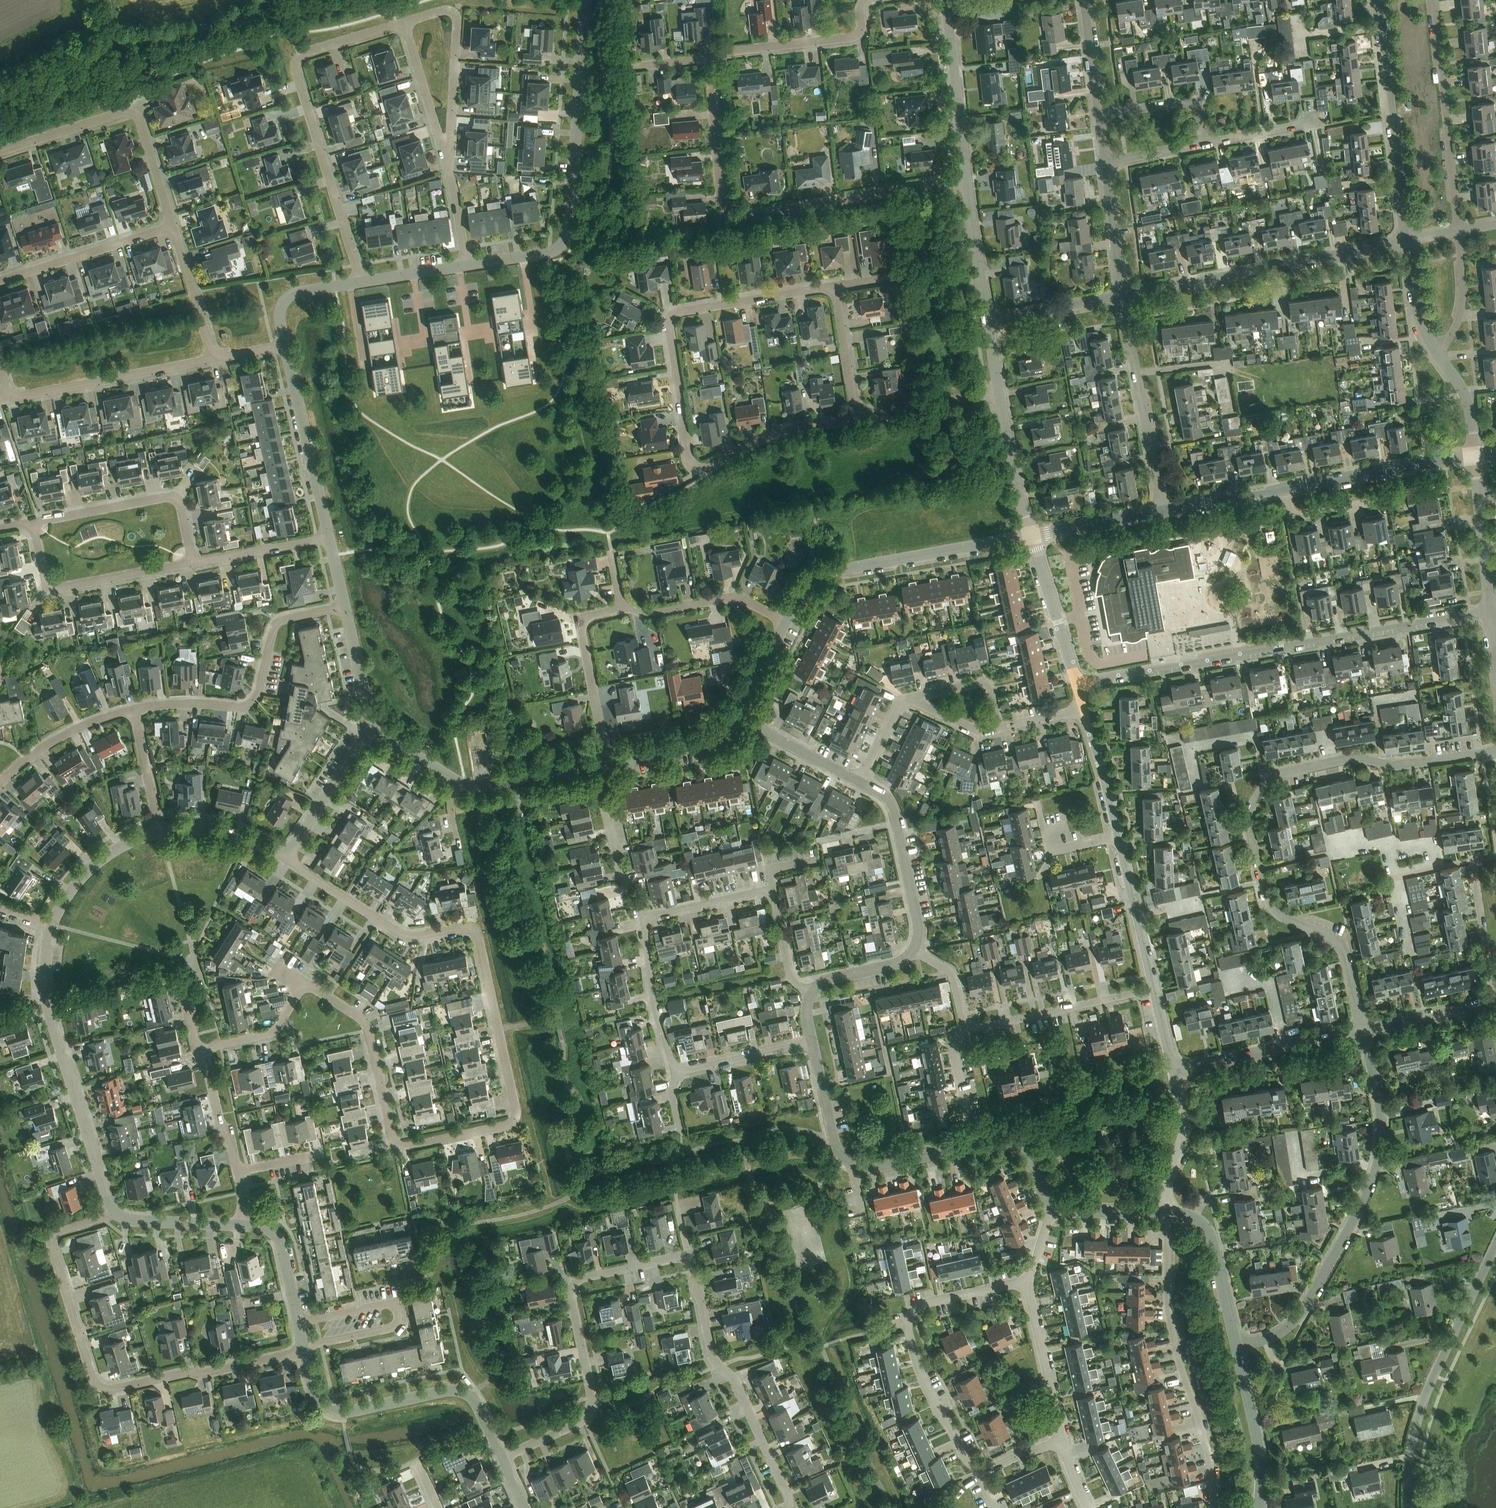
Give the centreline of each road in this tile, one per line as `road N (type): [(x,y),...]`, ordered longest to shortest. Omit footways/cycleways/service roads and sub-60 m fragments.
road 1 (residential): [(304,985),(365,1022),(397,1143),(515,1119),(478,935),(464,928),(402,934),(285,858)]
road 2 (residential): [(1362,1031),(1345,951),(1267,900),(1250,815),(1257,795),(1279,775),(1349,759),(1404,766),(1495,751)]
road 3 (residential): [(854,416),(781,427),(702,467),(691,460),(671,319),(678,312),(834,287)]
road 4 (residential): [(305,1352),(101,1387),(52,1248),(66,1228),(113,1213)]
road 5 (residential): [(1490,615),(1078,684)]
road 6 (residential): [(965,182),(731,219),(722,207),(712,61)]
road 7 (residential): [(1237,1347),(1286,1331),(1302,1314),(1371,1191),(1384,1124),(1362,1031)]
road 8 (residential): [(502,1459),(588,1413),(574,1283),(690,1255)]
road 9 (unclassified): [(466,266),(549,253),(567,237),(585,0)]
road 10 (residential): [(403,26),(299,56),(296,68),(360,281)]
road 11 (unclassified): [(0,96),(120,44),(312,0)]
road 12 (residential): [(113,1213),(45,998),(50,924)]
road 13 (residential): [(1213,1507),(1210,1460),(1170,1324),(1167,1214)]
road 14 (residential): [(981,1472),(938,1410),(906,1326),(932,1301),(1027,1281)]
road 15 (residential): [(1122,297),(1406,240)]
road 16 (residential): [(502,1459),(461,1391),(330,1411),(316,1399),(305,1352)]
road 17 (residential): [(1409,1507),(1412,1444),(1428,1392),(1495,1248)]
road 18 (unclassified): [(789,623),(809,581),(829,573),(1031,535)]
road 19 (residential): [(788,1507),(738,1388),(719,1367),(690,1255)]
road 20 (residential): [(133,710),(249,704),(277,622),(345,606)]
road 21 (residential): [(0,150),(132,113),(141,121),(173,227)]
road 22 (residential): [(972,1144),(876,1168),(842,1158),(811,1042)]
road 23 (unclassified): [(606,763),(470,786),(371,728)]
road 24 (residential): [(645,918),(771,889),(790,974),(809,993)]
road 25 (residential): [(1406,240),(1377,0)]
road 26 (unclassified): [(1174,1070),(1120,837)]
road 27 (residential): [(1456,234),(1434,0)]
road 28 (residential): [(1162,511),(1122,297)]
road 29 (residential): [(33,522),(44,578),(58,589),(191,562)]
road 30 (residential): [(33,522),(171,497),(182,509),(191,562)]
road 31 (residential): [(447,169),(457,15),(403,26)]
road 32 (residential): [(10,397),(214,359)]
road 33 (unclassified): [(328,535),(284,345)]
road 34 (unclassified): [(1285,489),(1475,456)]
road 35 (unclassified): [(1174,1070),(1362,1031)]
road 36 (residential): [(914,951),(919,927),(894,814),(883,795),(859,781)]
road 37 (residential): [(606,763),(583,626),(624,608)]
road 38 (residential): [(712,61),(722,53),(853,37),(864,0)]
road 39 (unclassified): [(965,182),(947,0)]
road 40 (residential): [(0,280),(173,227)]
road 41 (residential): [(241,1224),(238,1172),(207,1049)]
road 42 (residential): [(624,608),(646,612),(735,597),(789,623)]
road 43 (residential): [(965,1029),(1132,994)]
road 44 (residential): [(1237,1347),(1209,1228),(1167,1214)]
road 45 (residential): [(1063,1442),(1027,1281)]
road 46 (residential): [(1494,1000),(1474,859),(1495,856)]
road 47 (residential): [(1261,1507),(1260,1456),(1237,1347)]
road 48 (residential): [(676,1074),(652,998),(645,918)]
road 49 (residential): [(1490,615),(1475,456)]
road 50 (unclassified): [(1078,684),(1031,535)]
road 51 (residential): [(305,1352),(279,1240),(241,1224)]
road 52 (residential): [(285,858),(371,728)]
road 53 (residential): [(0,782),(68,733),(133,710)]
road 54 (residential): [(403,26),(447,169)]
road 55 (residential): [(50,924),(112,852),(160,831)]
road 56 (residential): [(1167,1214),(1185,1128),(1174,1070)]
road 57 (residential): [(854,416),(999,393)]
road 58 (unclassified): [(606,763),(704,744),(722,738),(738,716)]
road 59 (unclassified): [(1031,535),(999,393)]
road 60 (residential): [(1207,145),(1198,101),(1100,118)]
road 61 (unclassified): [(988,323),(965,182)]
road 62 (residential): [(191,562),(328,535)]
road 63 (residential): [(676,1074),(811,1042)]
road 64 (residential): [(173,227),(214,359)]
road 65 (residential): [(859,781),(738,716)]
road 66 (residential): [(988,323),(1122,297)]
road 67 (unclassified): [(1362,1031),(1494,1000)]
road 68 (residential): [(1122,297),(1106,164)]
road 69 (unclassified): [(1031,535),(1162,511)]
road 70 (unclassified): [(1120,837),(1084,709)]
road 71 (residential): [(854,416),(834,287)]
road 72 (residential): [(160,831),(219,831),(285,858)]
road 73 (residential): [(241,1224),(113,1213)]
road 74 (residential): [(972,1144),(950,1039),(965,1029)]
road 75 (unclassified): [(1162,511),(1285,489)]
road 76 (unclassified): [(371,728),(345,606)]
road 77 (residential): [(1438,353),(1461,308),(1456,234)]
road 78 (residential): [(1000,728),(987,682),(912,699)]
road 79 (unclassified): [(284,345),(279,314),(289,296),(360,281)]
road 80 (residential): [(160,831),(133,710)]
road 81 (residential): [(207,1049),(274,1029),(304,985)]
road 82 (residential): [(1052,1212),(1018,1143),(972,1144)]
road 83 (residential): [(645,918),(618,867),(603,804)]
road 84 (residential): [(1038,810),(1049,856),(1120,837)]
road 85 (residential): [(1285,489),(1299,518),(1386,503)]

